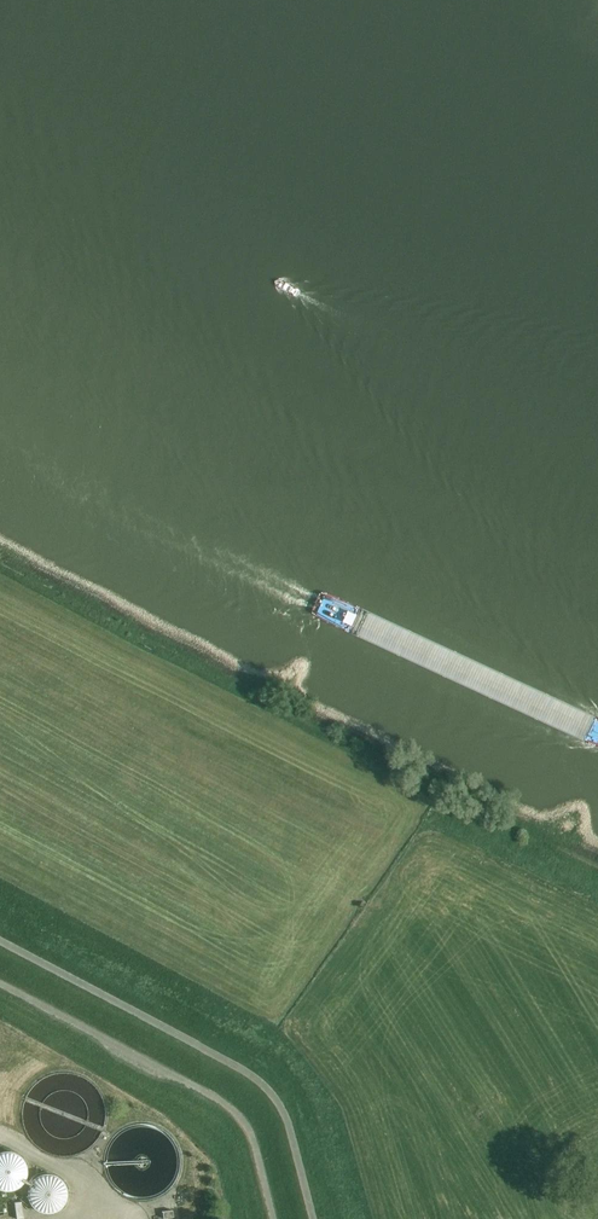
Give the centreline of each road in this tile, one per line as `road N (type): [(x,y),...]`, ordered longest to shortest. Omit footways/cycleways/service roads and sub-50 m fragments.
road 1 (track): [(275,1218),(256,1136),(228,1101),(0,984)]

